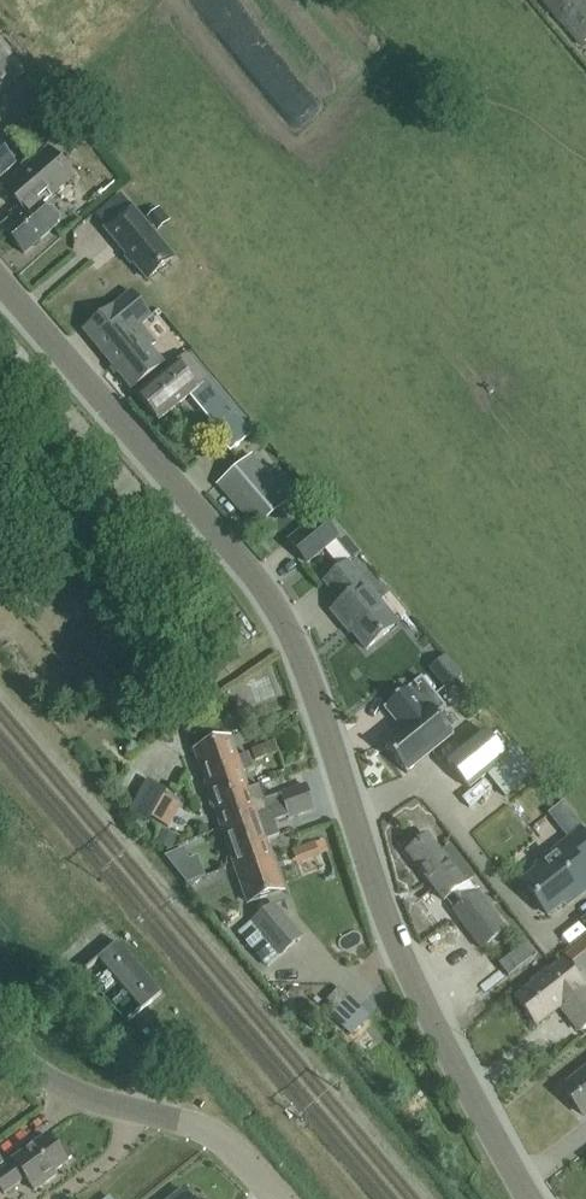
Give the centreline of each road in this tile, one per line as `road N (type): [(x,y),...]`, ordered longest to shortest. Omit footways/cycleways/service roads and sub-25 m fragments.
road 1 (tertiary): [(529,1198),(405,964),(279,613),(0,285)]
road 2 (unclassified): [(283,1198),(250,1156),(192,1127),(82,1097),(17,1060),(0,1038)]
road 3 (unclassified): [(157,646),(0,452)]

